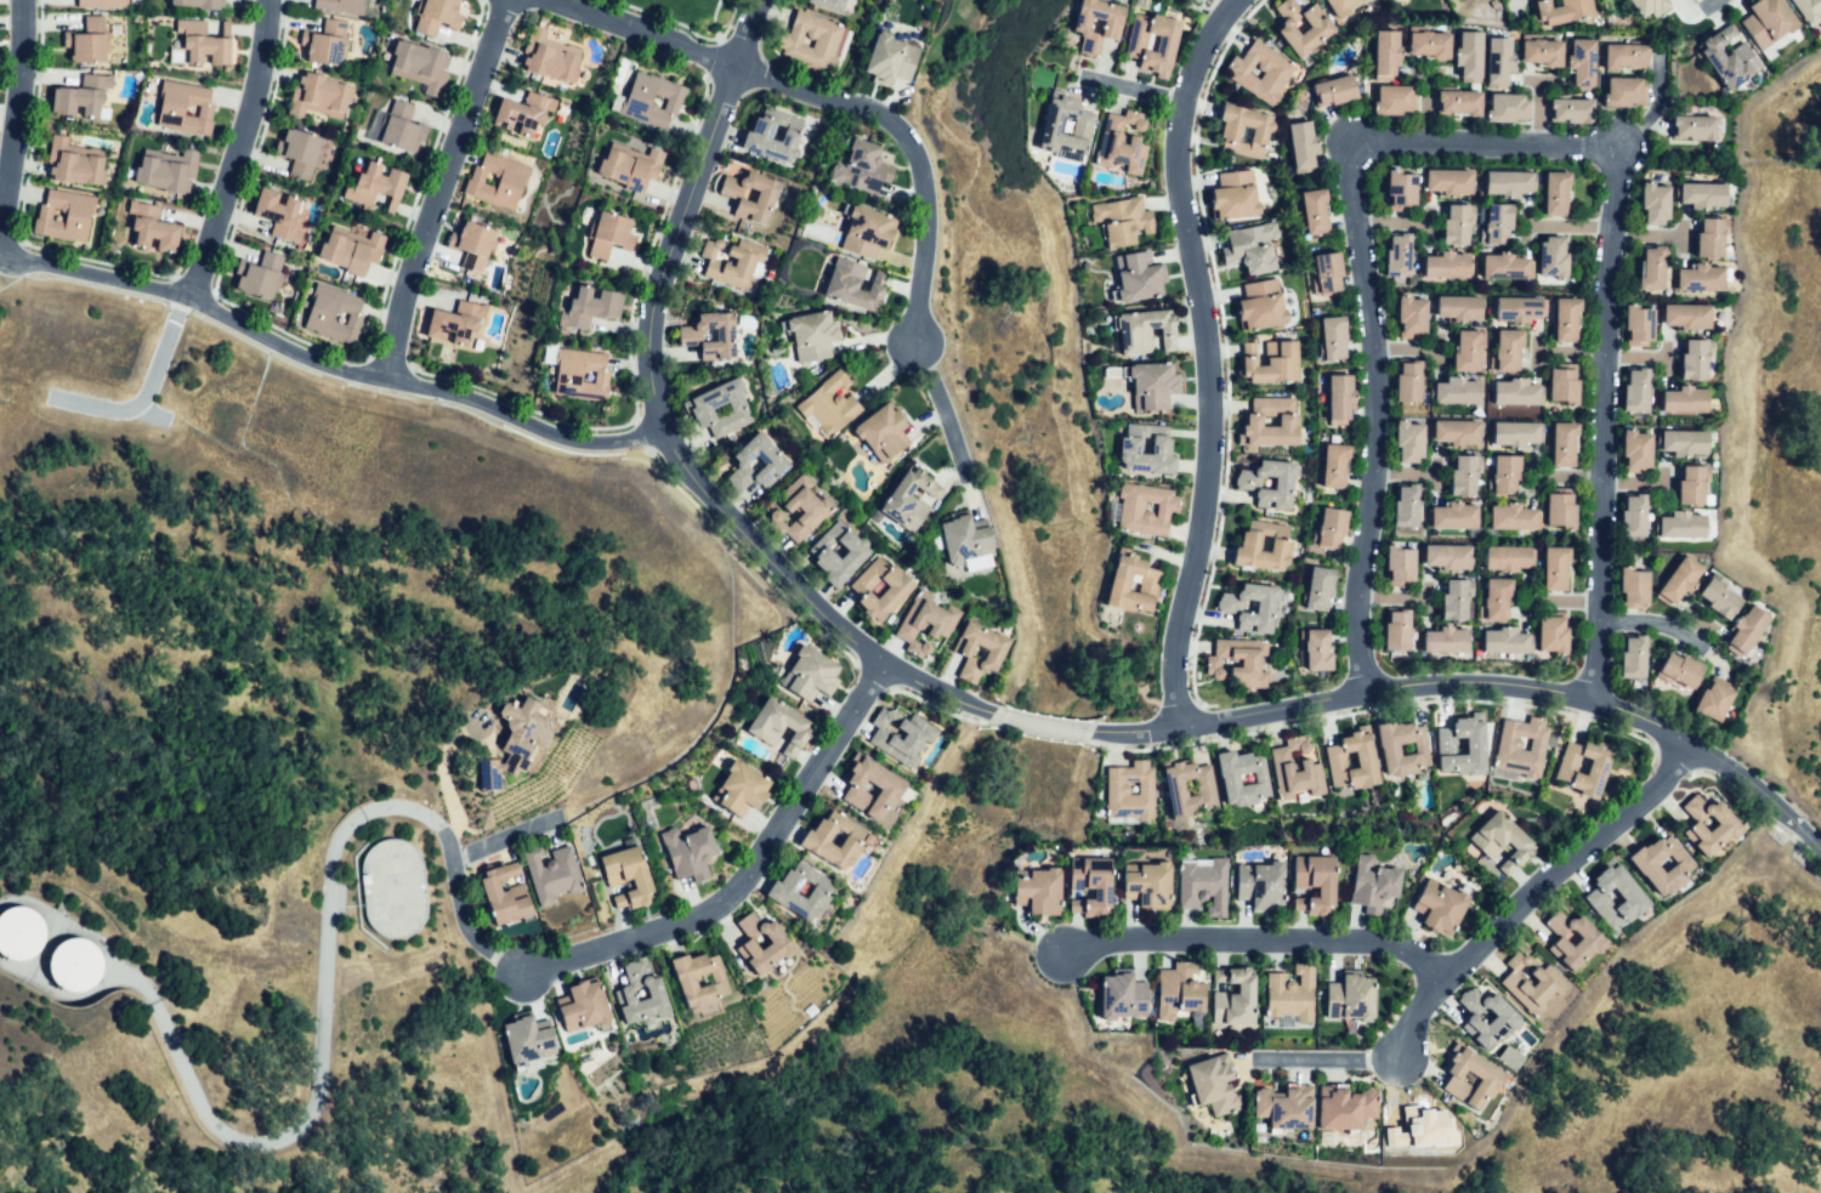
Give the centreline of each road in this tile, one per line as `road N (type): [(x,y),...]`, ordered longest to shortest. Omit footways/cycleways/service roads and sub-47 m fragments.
road 1 (residential): [(135,983),(168,1022),(216,1127),(278,1148),(320,1108),(345,847),(388,814),(439,826),(481,944),(537,973),(651,938),(750,875),(879,663)]
road 2 (residential): [(758,0),(659,269),(649,337),(656,425),(720,518),(845,646),(997,712)]
road 3 (residential): [(1085,731),(1175,732),(1318,704),(1457,693),(1588,697),(1732,774),(1820,846)]
road 4 (residential): [(1235,0),(1197,50),(1174,143),(1210,424),(1173,669),(1175,732)]
road 5 (residential): [(656,425),(607,445),(548,434),(460,394),(287,357),(202,308),(0,257)]
road 6 (residential): [(914,337),(925,192),(915,150),(894,119),(560,0)]
road 7 (residential): [(1360,142),(1348,167),(1373,379),(1357,607),(1362,700)]
road 8 (residential): [(1588,697),(1598,619),(1607,248),(1624,147)]
road 9 (residential): [(1392,1062),(1453,970),(1686,750)]
road 10 (residential): [(379,374),(513,0)]
road 11 (residential): [(1063,950),(1374,947),(1453,970)]
road 12 (residential): [(267,0),(237,154),(180,302)]
road 13 (residential): [(1624,147),(1360,142)]
road 14 (residential): [(20,0),(0,257)]

